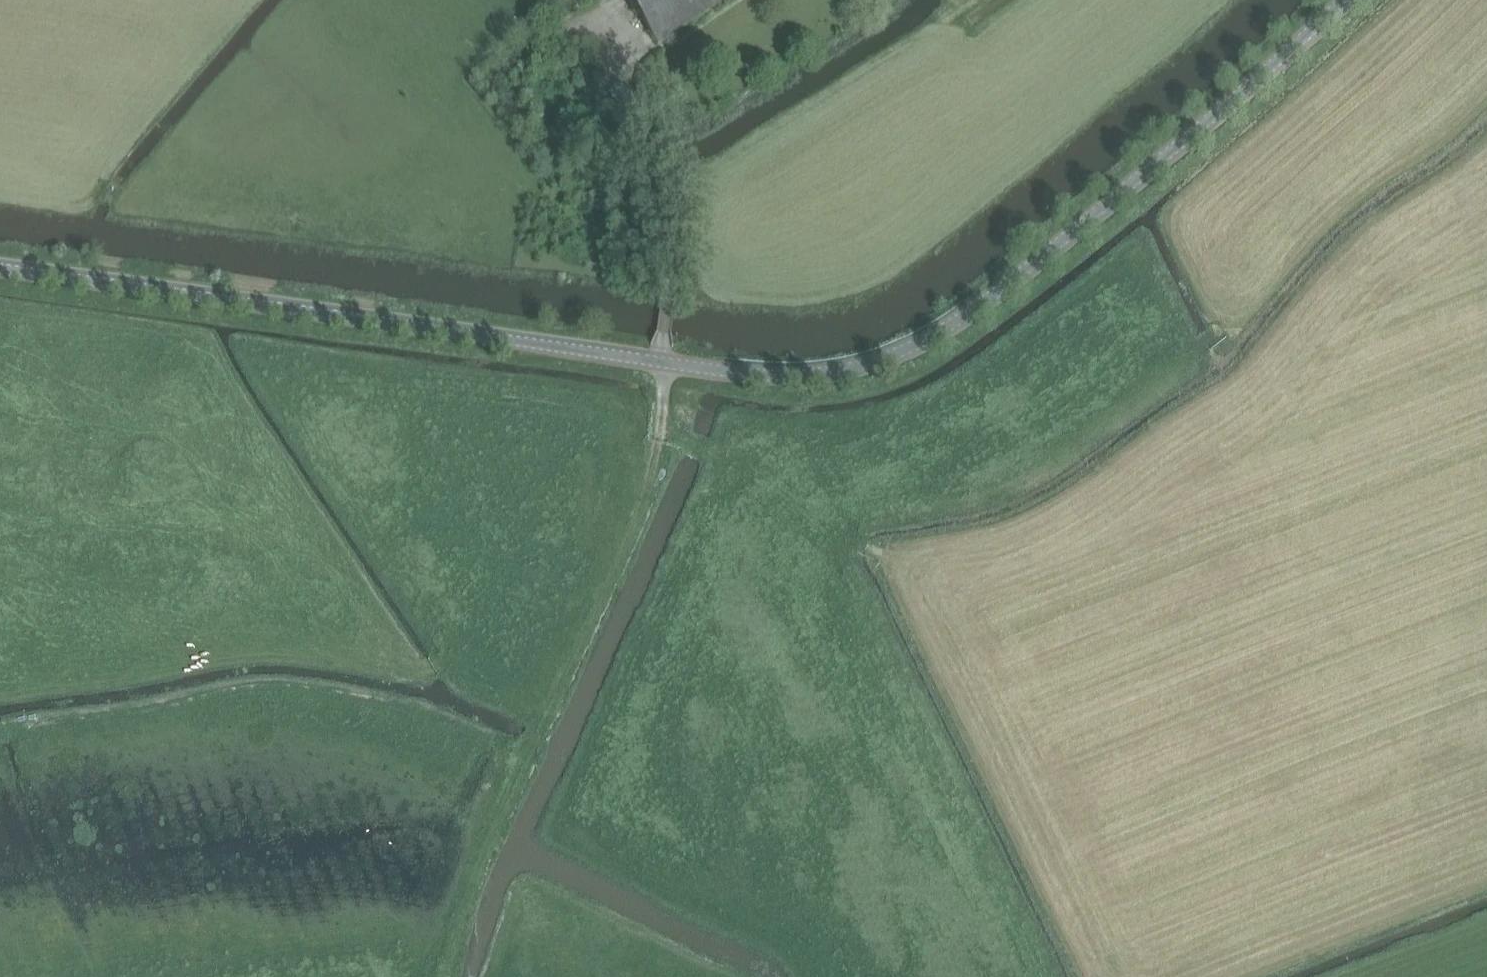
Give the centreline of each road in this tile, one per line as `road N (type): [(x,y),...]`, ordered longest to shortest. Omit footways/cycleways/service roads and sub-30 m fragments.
road 1 (tertiary): [(0,269),(739,374),(842,372),(947,330),(1343,0)]
road 2 (track): [(453,976),(492,851),(638,522),(660,430),(663,364)]

